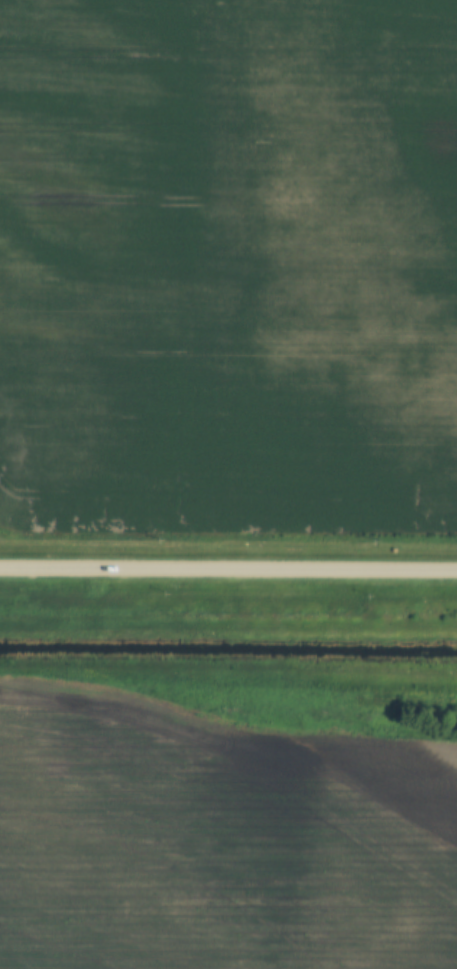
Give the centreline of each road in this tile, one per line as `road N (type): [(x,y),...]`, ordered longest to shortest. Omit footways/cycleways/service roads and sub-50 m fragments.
road 1 (residential): [(0,568),(456,571)]

